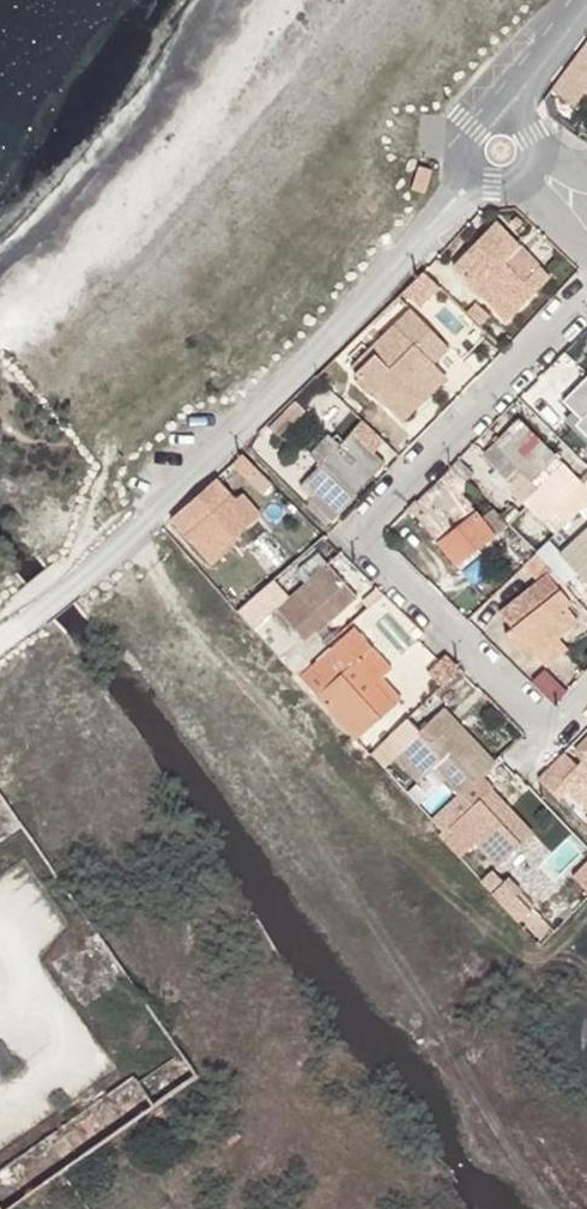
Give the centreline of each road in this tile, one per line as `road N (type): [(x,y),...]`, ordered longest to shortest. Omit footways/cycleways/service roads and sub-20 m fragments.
road 1 (unclassified): [(441,214),(232,436),(93,570),(0,639)]
road 2 (unclassified): [(549,727),(363,545),(361,531),(586,296)]
road 3 (track): [(129,535),(395,852),(531,957)]
road 4 (track): [(356,808),(364,932),(382,965),(433,1018),(553,1208)]

